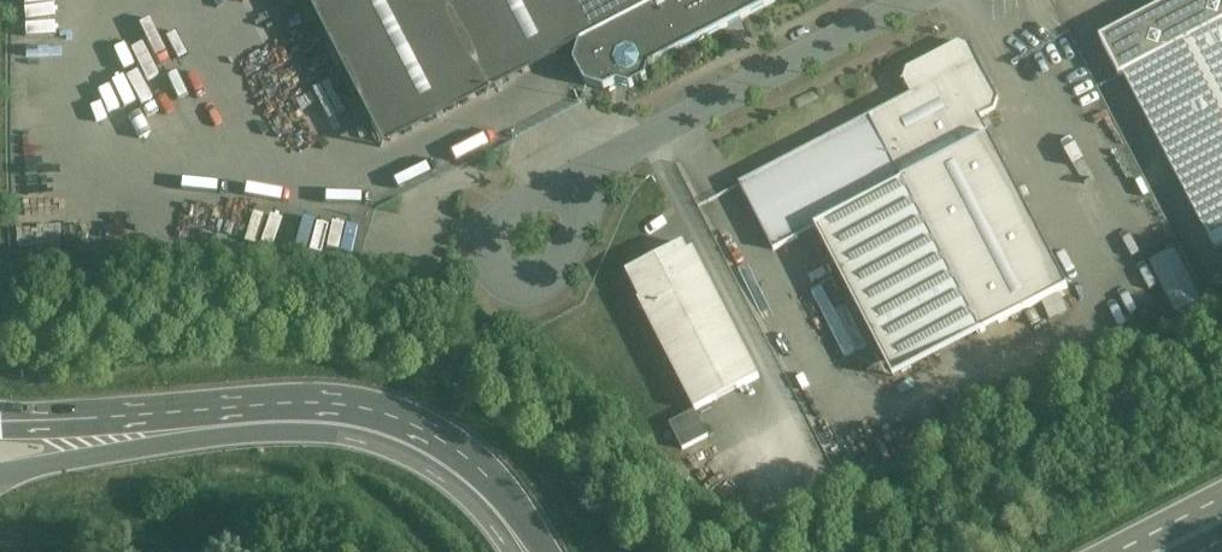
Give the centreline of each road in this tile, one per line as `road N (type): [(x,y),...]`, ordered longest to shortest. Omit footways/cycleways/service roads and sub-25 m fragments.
road 1 (trunk): [(535,551),(453,470),(358,426),(246,412),(0,423)]
road 2 (trunk): [(0,475),(247,431),(346,439),(437,479),(490,522),(510,551)]
road 3 (residential): [(910,0),(602,161)]
road 4 (residential): [(602,161),(518,201),(485,230),(491,267),(532,280),(564,266),(592,199)]

